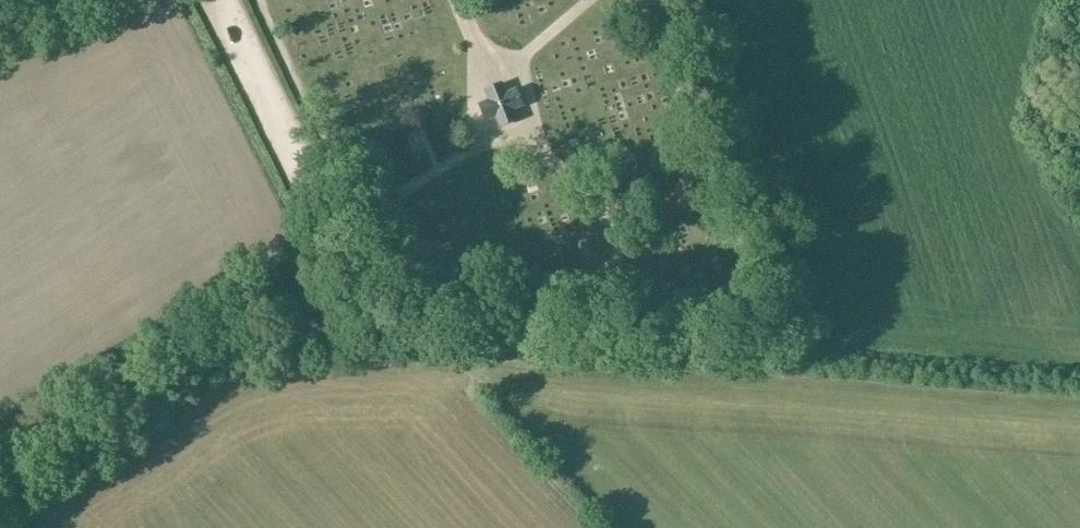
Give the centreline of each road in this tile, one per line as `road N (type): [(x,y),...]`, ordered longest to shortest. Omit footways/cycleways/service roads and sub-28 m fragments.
road 1 (unclassified): [(228,0),(319,187)]
road 2 (track): [(319,187),(396,336)]

